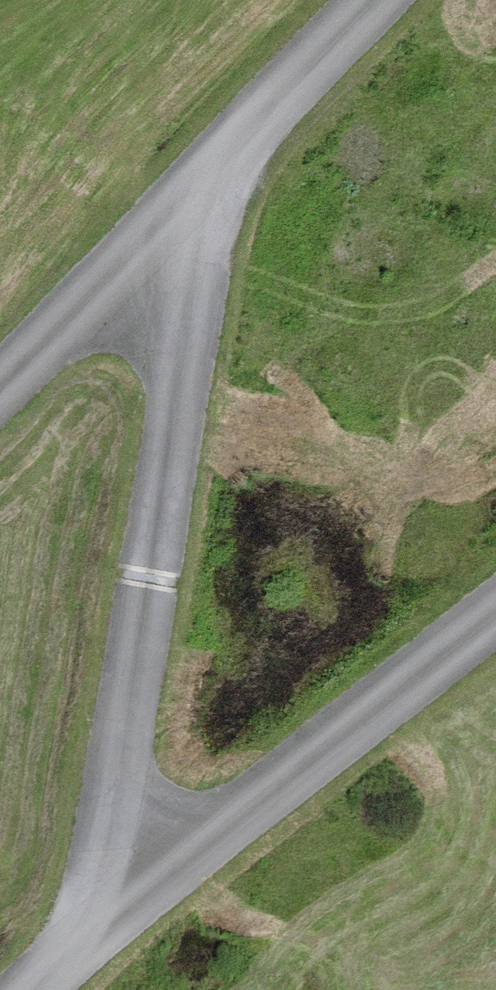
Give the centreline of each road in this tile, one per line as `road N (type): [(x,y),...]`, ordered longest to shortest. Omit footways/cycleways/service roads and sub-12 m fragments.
road 1 (track): [(97,933),(180,378),(183,227)]
road 2 (track): [(495,617),(34,989)]
road 3 (track): [(0,380),(183,227),(271,98),(370,0)]

